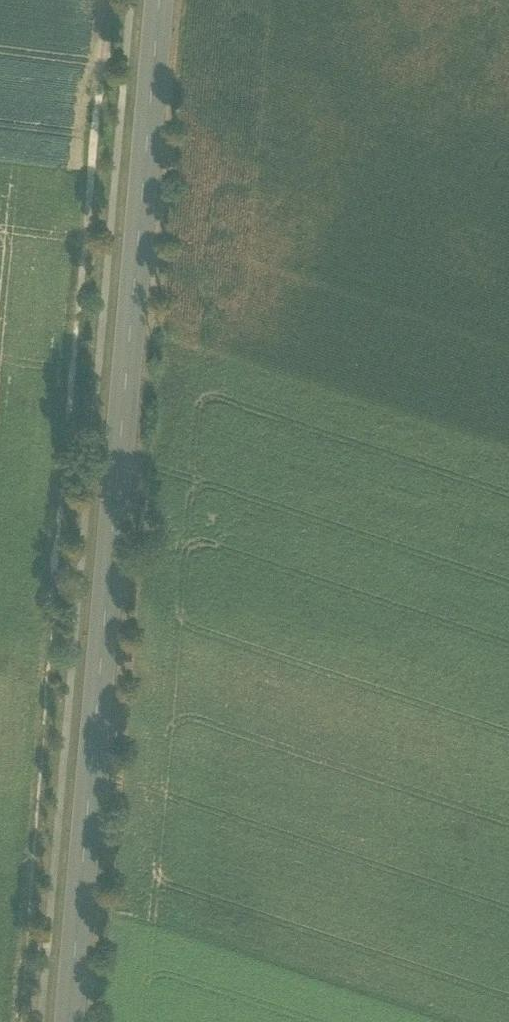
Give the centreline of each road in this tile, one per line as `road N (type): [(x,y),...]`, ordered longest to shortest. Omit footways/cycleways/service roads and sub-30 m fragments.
road 1 (primary): [(68,1021),(158,0)]
road 2 (track): [(96,93),(17,1021)]

